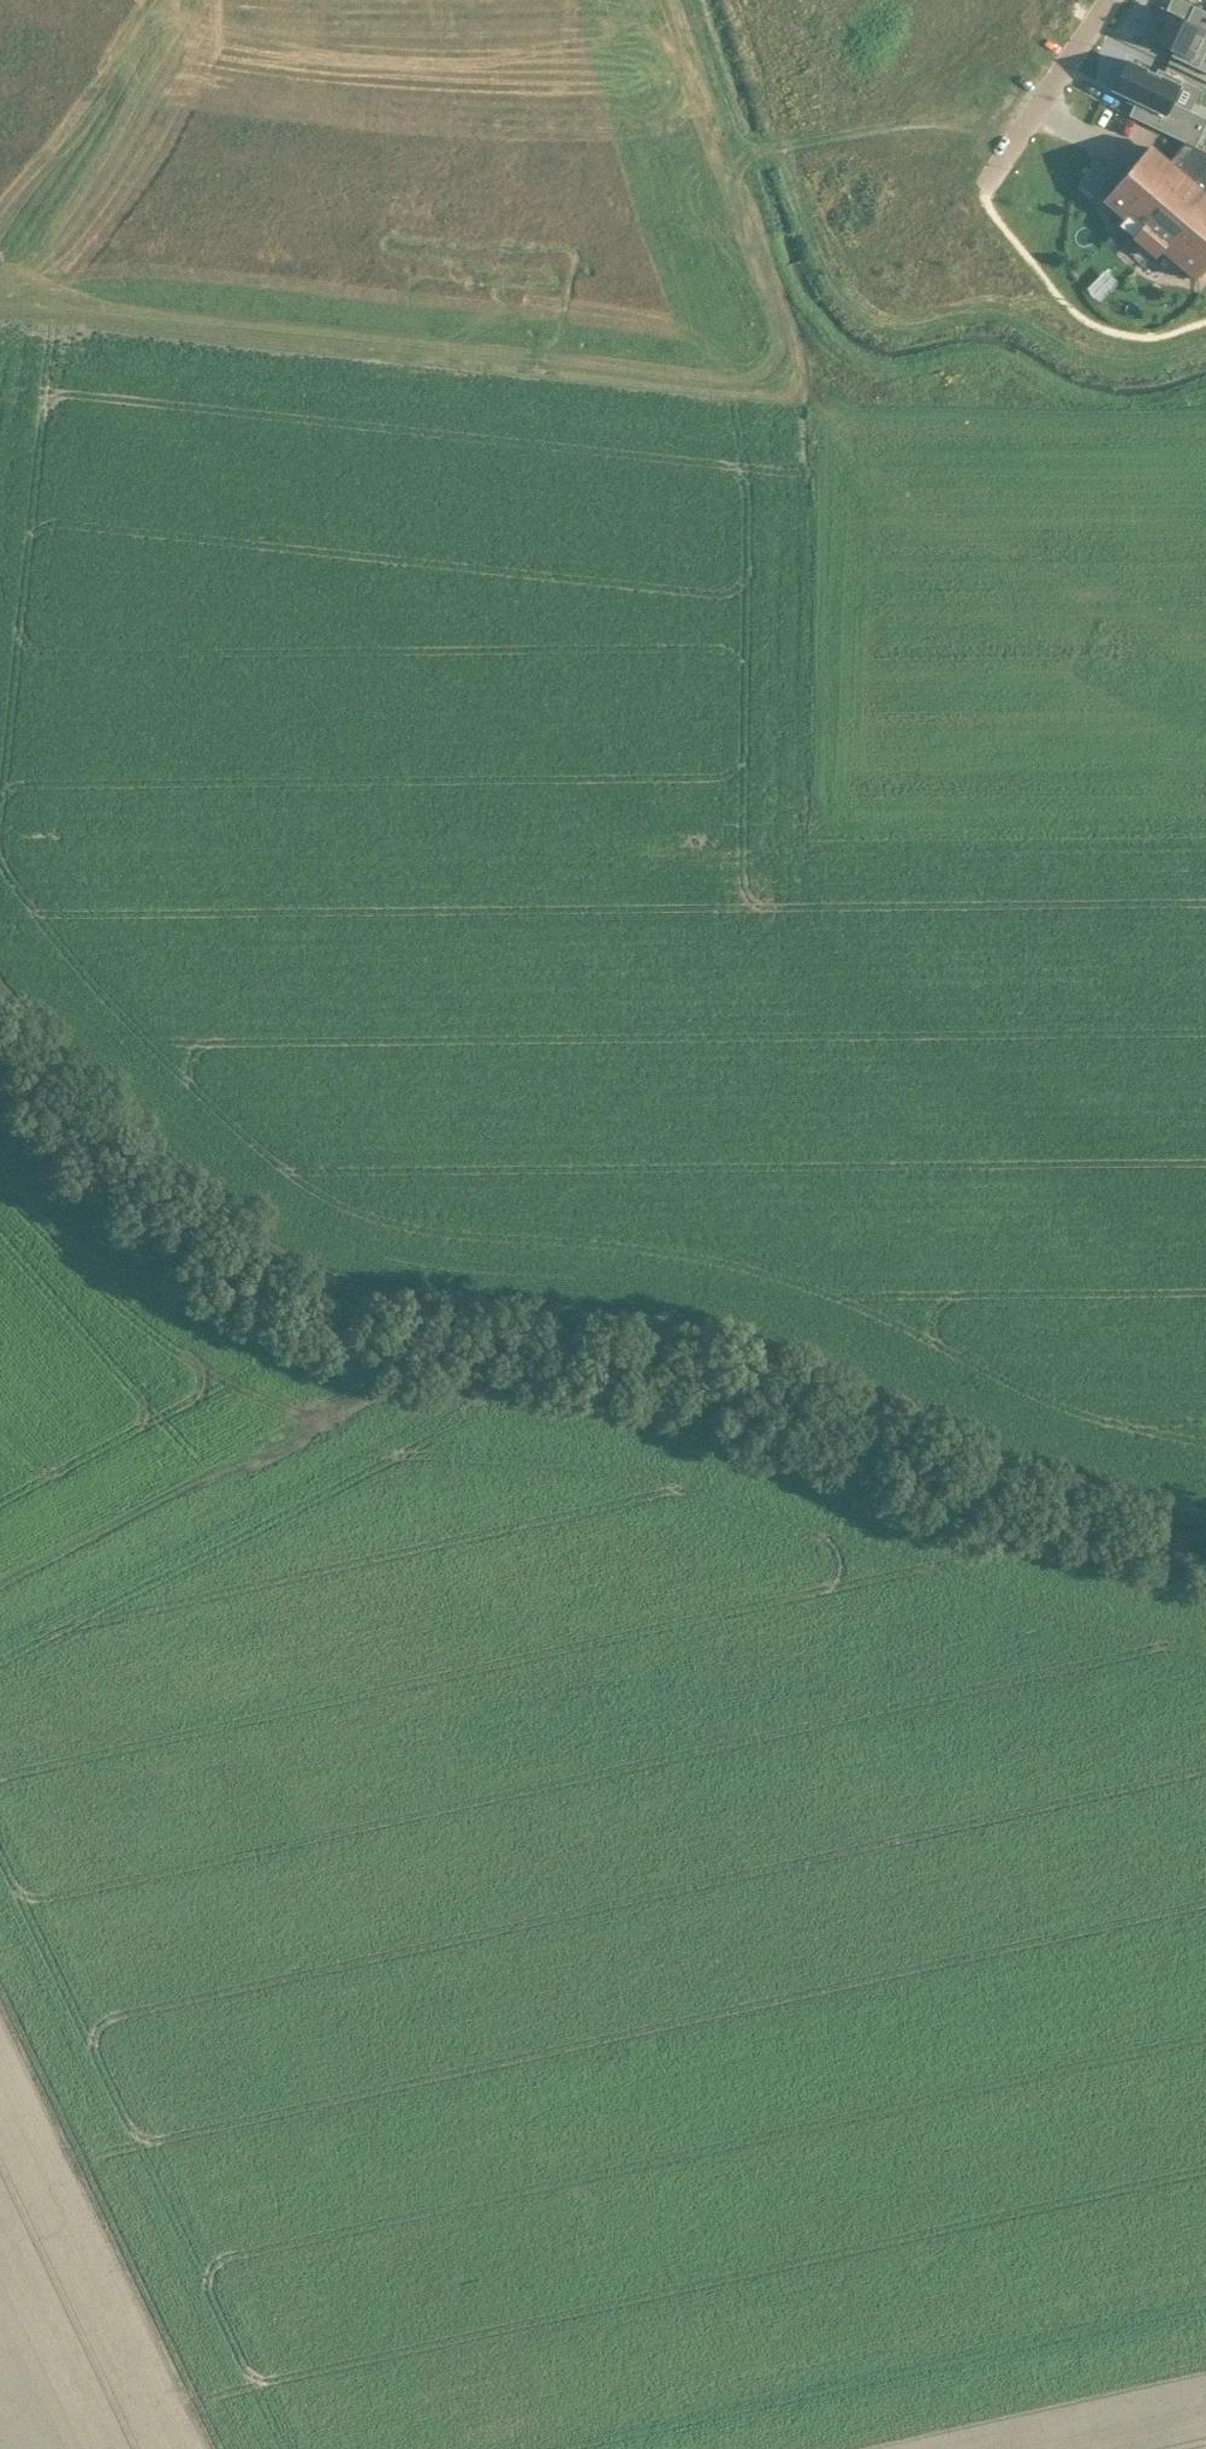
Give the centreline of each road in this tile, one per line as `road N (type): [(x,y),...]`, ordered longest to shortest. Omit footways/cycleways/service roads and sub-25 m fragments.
road 1 (residential): [(1114,0),(987,185)]

